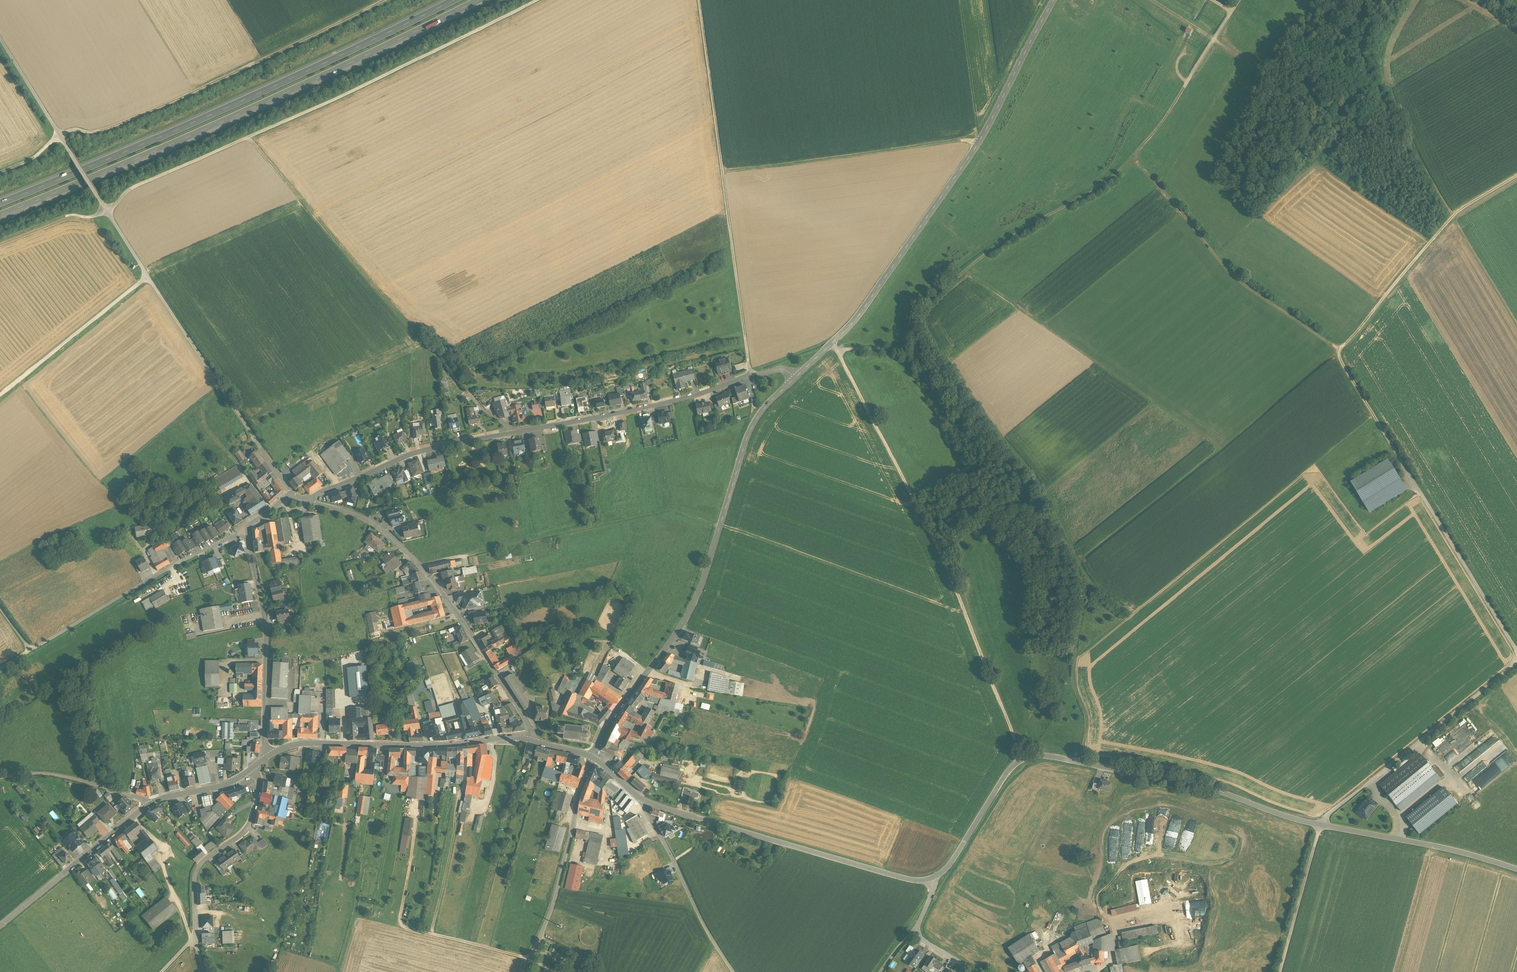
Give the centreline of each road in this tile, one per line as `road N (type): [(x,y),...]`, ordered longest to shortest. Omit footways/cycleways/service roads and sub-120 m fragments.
road 1 (tertiary): [(1516,869),(1316,824),(1170,780),(1042,756),(1011,768),(949,867),(930,881)]
road 2 (track): [(1079,564),(1337,354),(1230,271),(1132,156)]
road 3 (track): [(746,346),(534,388),(466,390),(247,138)]
road 4 (track): [(1516,653),(1337,354),(1455,212),(1516,175)]
road 5 (motorway): [(0,214),(474,0)]
road 6 (residential): [(310,501),(412,454),(626,413),(772,371),(796,377)]
road 7 (motorway): [(448,0),(283,81),(0,201)]
road 8 (track): [(536,0),(135,186),(107,212)]
road 9 (track): [(1239,0),(1162,123),(1119,171),(996,246),(933,297),(919,323)]
road 10 (unclassified): [(796,377),(860,313),(993,127),(1061,0)]
road 11 (track): [(836,349),(946,560),(1019,761)]
road 12 (track): [(751,376),(699,0)]
road 13 (track): [(383,0),(168,103),(99,131),(60,135)]
road 14 (residential): [(530,740),(529,725),(420,567),(370,521),(310,501)]
road 15 (track): [(1222,448),(964,271)]
road 16 (tertiary): [(930,881),(643,801)]
road 17 (track): [(18,381),(118,505),(0,562)]
road 18 (track): [(919,323),(1047,499),(1079,564)]
road 19 (unclassified): [(680,627),(746,440),(796,377)]
road 20 (track): [(107,212),(251,433)]
road 21 (tertiary): [(530,740),(304,743),(269,755)]
road 22 (track): [(967,617),(721,525)]
road 23 (track): [(720,526),(671,509),(466,556)]
road 24 (track): [(722,173),(979,141)]
road 25 (track): [(1316,824),(1516,663)]
road 26 (residential): [(269,755),(266,626),(248,530)]
road 27 (track): [(0,38),(107,212)]
road 28 (residential): [(254,767),(260,787),(248,828),(195,873),(196,943)]
road 29 (track): [(1080,762),(1087,719),(1073,683),(1084,589),(1079,564)]
road 30 (tertiary): [(148,805),(0,926)]
road 31 (track): [(147,276),(0,396)]
road 32 (track): [(1420,163),(1516,325)]
road 33 (track): [(530,959),(354,916)]
road 34 (track): [(1380,95),(1495,25),(1516,32)]
road 35 (residential): [(592,756),(680,627)]
road 36 (residential): [(148,805),(64,777),(0,778)]
road 37 (track): [(1320,825),(1279,971)]
road 38 (residential): [(248,530),(118,598)]
road 39 (track): [(118,598),(0,669)]
road 40 (track): [(1215,253),(1317,162)]
road 41 (residential): [(592,756),(557,887)]

